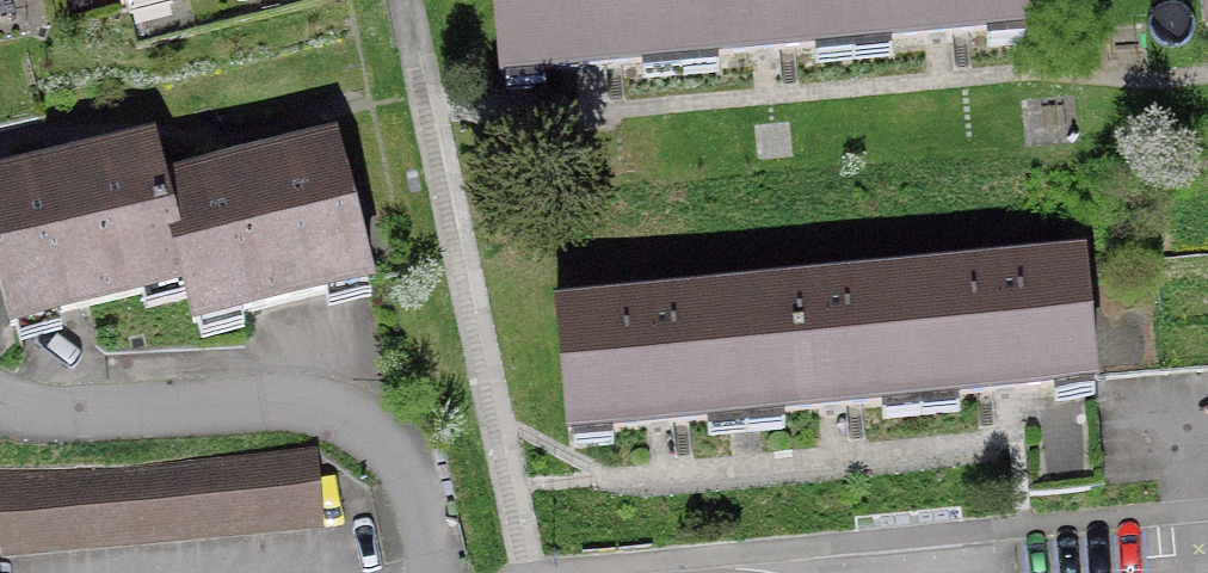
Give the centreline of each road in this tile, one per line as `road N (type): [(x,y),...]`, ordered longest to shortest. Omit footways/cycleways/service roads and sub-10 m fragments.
road 1 (residential): [(409,3),(534,572)]
road 2 (residential): [(428,572),(410,476),(369,434),(296,422),(35,427),(0,416)]

